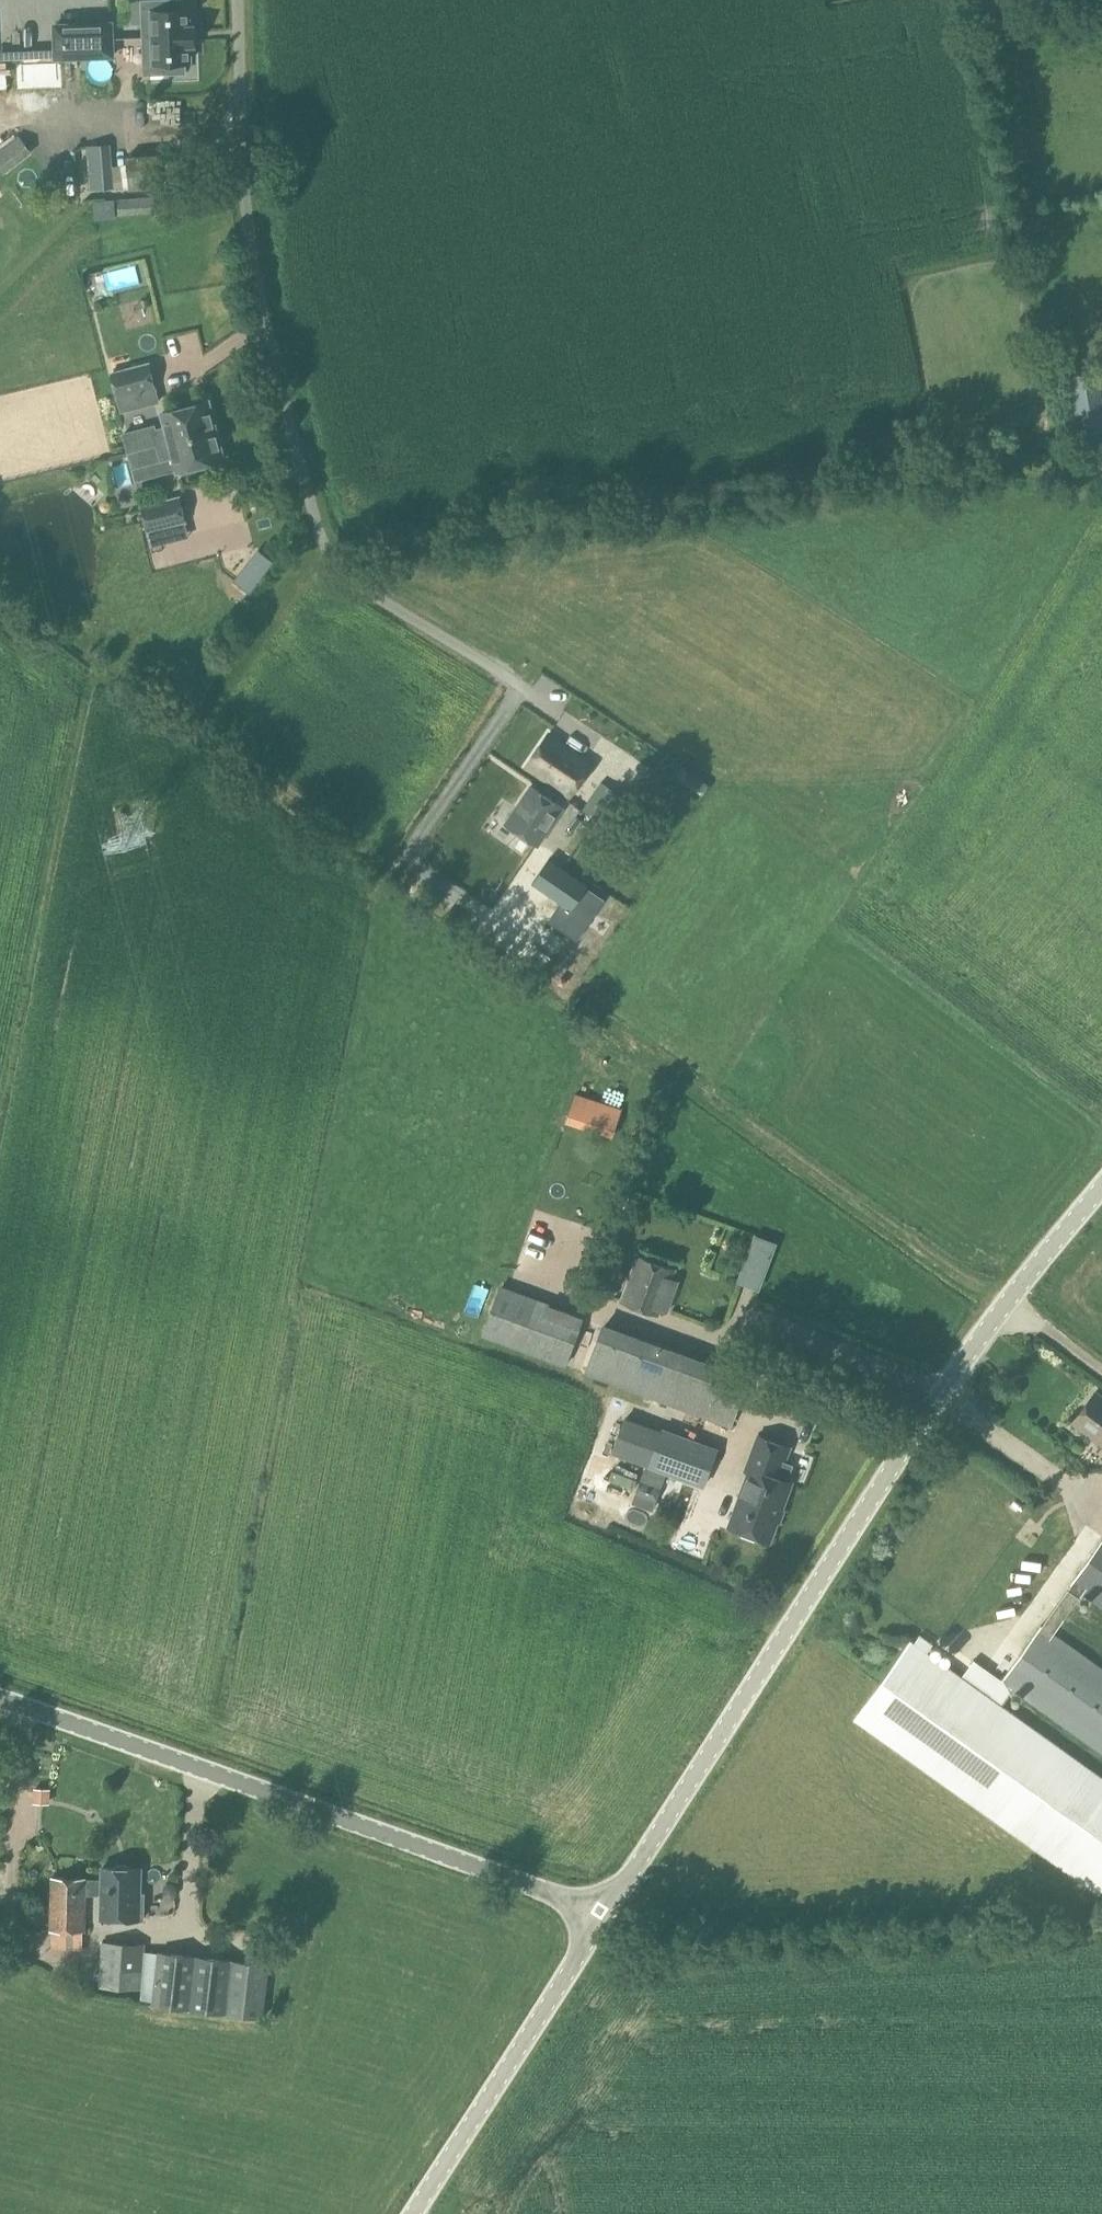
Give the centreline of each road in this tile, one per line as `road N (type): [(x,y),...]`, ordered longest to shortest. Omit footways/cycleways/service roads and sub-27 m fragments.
road 1 (residential): [(241,0),(262,302),(329,554),(355,583),(654,762)]
road 2 (unclassified): [(605,1911),(1006,1301)]
road 3 (unclassified): [(605,1911),(0,1709)]
road 4 (track): [(579,1951),(1101,1923)]
road 5 (unclassified): [(409,2213),(605,1911)]
road 6 (unclassified): [(1006,1301),(1101,1187)]
road 7 (unclassified): [(1006,1301),(1101,1374)]

